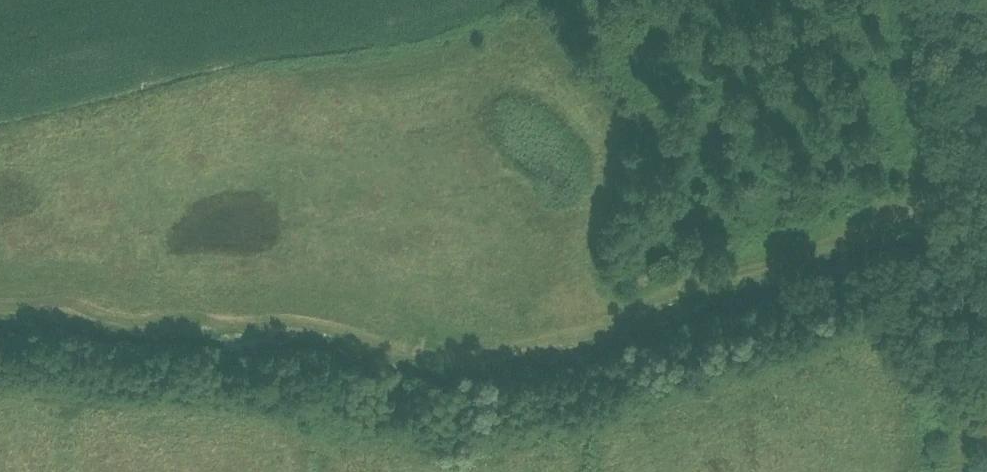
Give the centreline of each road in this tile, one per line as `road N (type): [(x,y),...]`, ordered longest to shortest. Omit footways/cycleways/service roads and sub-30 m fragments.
road 1 (unclassified): [(986,320),(956,0)]

